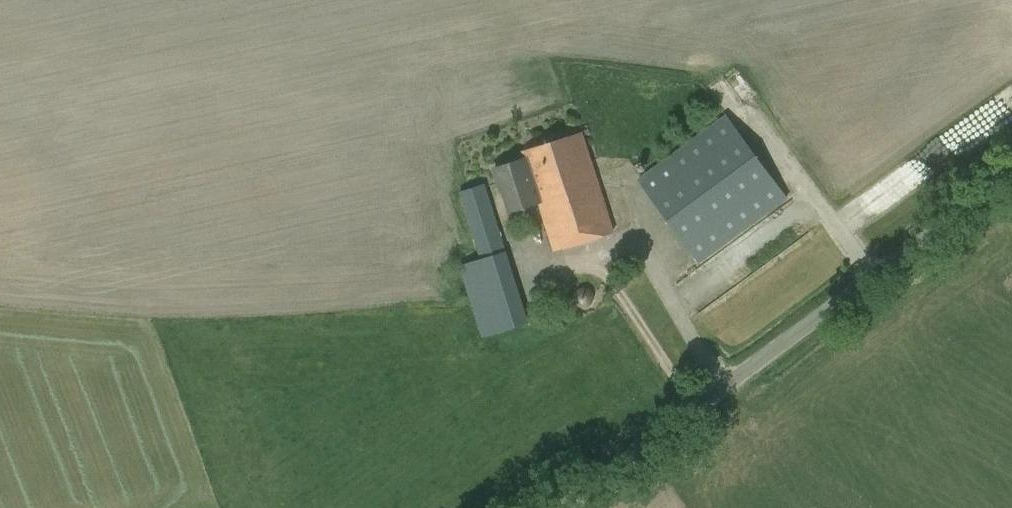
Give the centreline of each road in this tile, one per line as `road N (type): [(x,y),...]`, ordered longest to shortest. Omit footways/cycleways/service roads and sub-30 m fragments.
road 1 (unclassified): [(563,507),(1011,173)]

